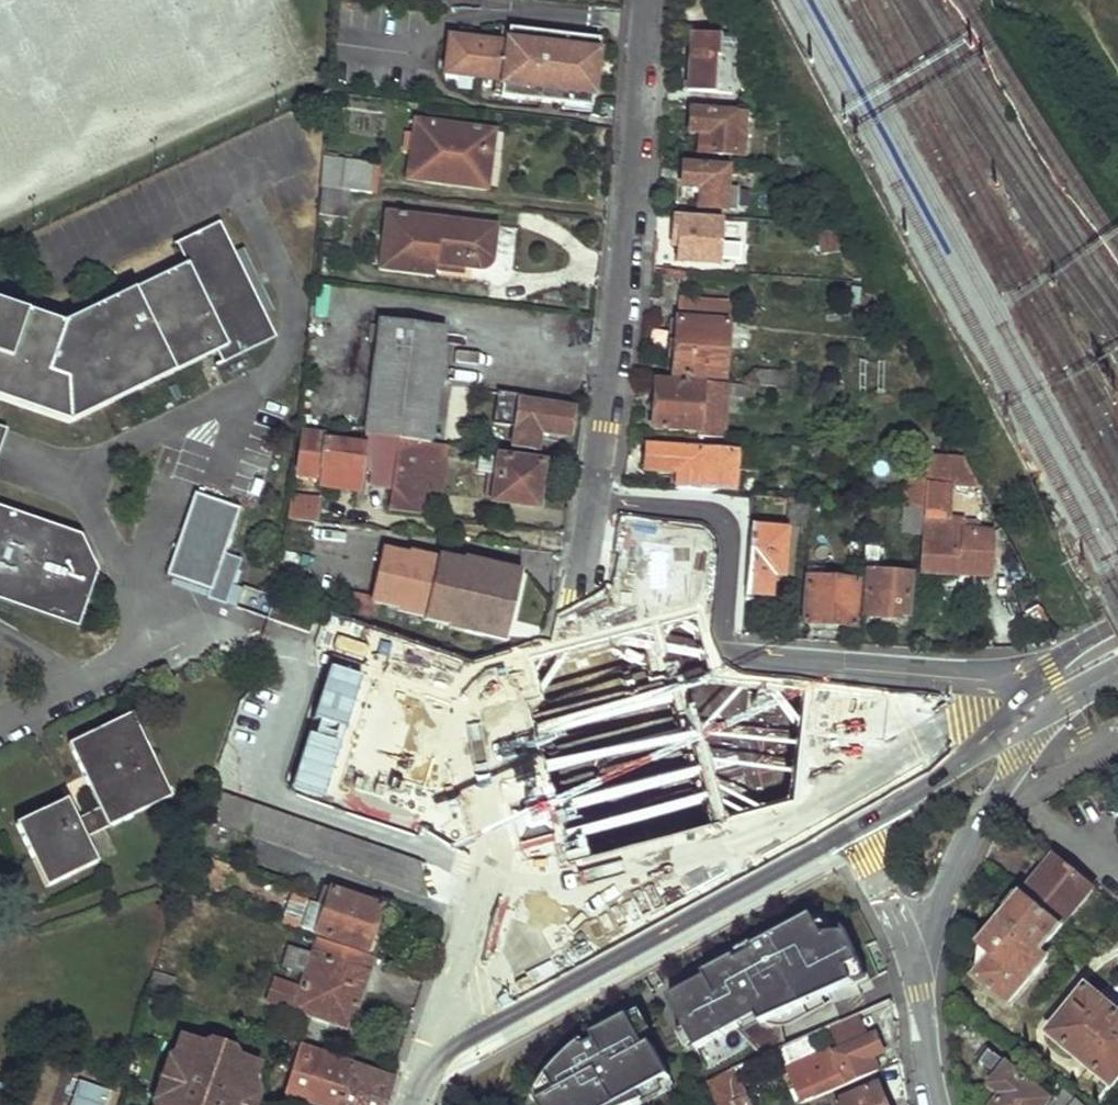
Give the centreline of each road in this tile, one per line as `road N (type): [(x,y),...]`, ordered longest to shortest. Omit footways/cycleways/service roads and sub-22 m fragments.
road 1 (tertiary): [(1023,677),(959,762),(432,1058)]
road 2 (residential): [(1023,677),(732,651),(733,538),(703,509),(590,496)]
road 3 (tertiary): [(938,1104),(920,978),(931,907),(980,816),(1072,693),(1117,669)]
road 4 (residential): [(590,496),(644,0)]
road 5 (residential): [(493,871),(432,1058)]

